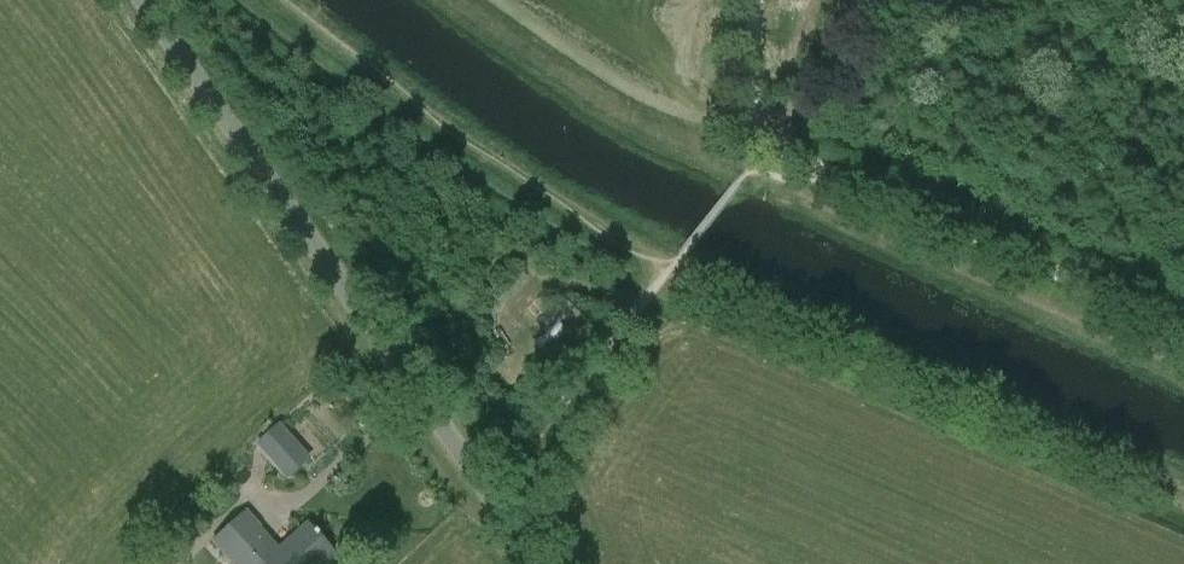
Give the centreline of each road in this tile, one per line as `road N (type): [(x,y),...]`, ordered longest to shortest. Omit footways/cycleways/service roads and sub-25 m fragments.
road 1 (unclassified): [(530,563),(486,486),(145,0)]
road 2 (track): [(1183,332),(823,174)]
road 3 (track): [(670,265),(585,377),(486,486)]
road 4 (track): [(753,0),(744,97),(750,127),(823,174)]

